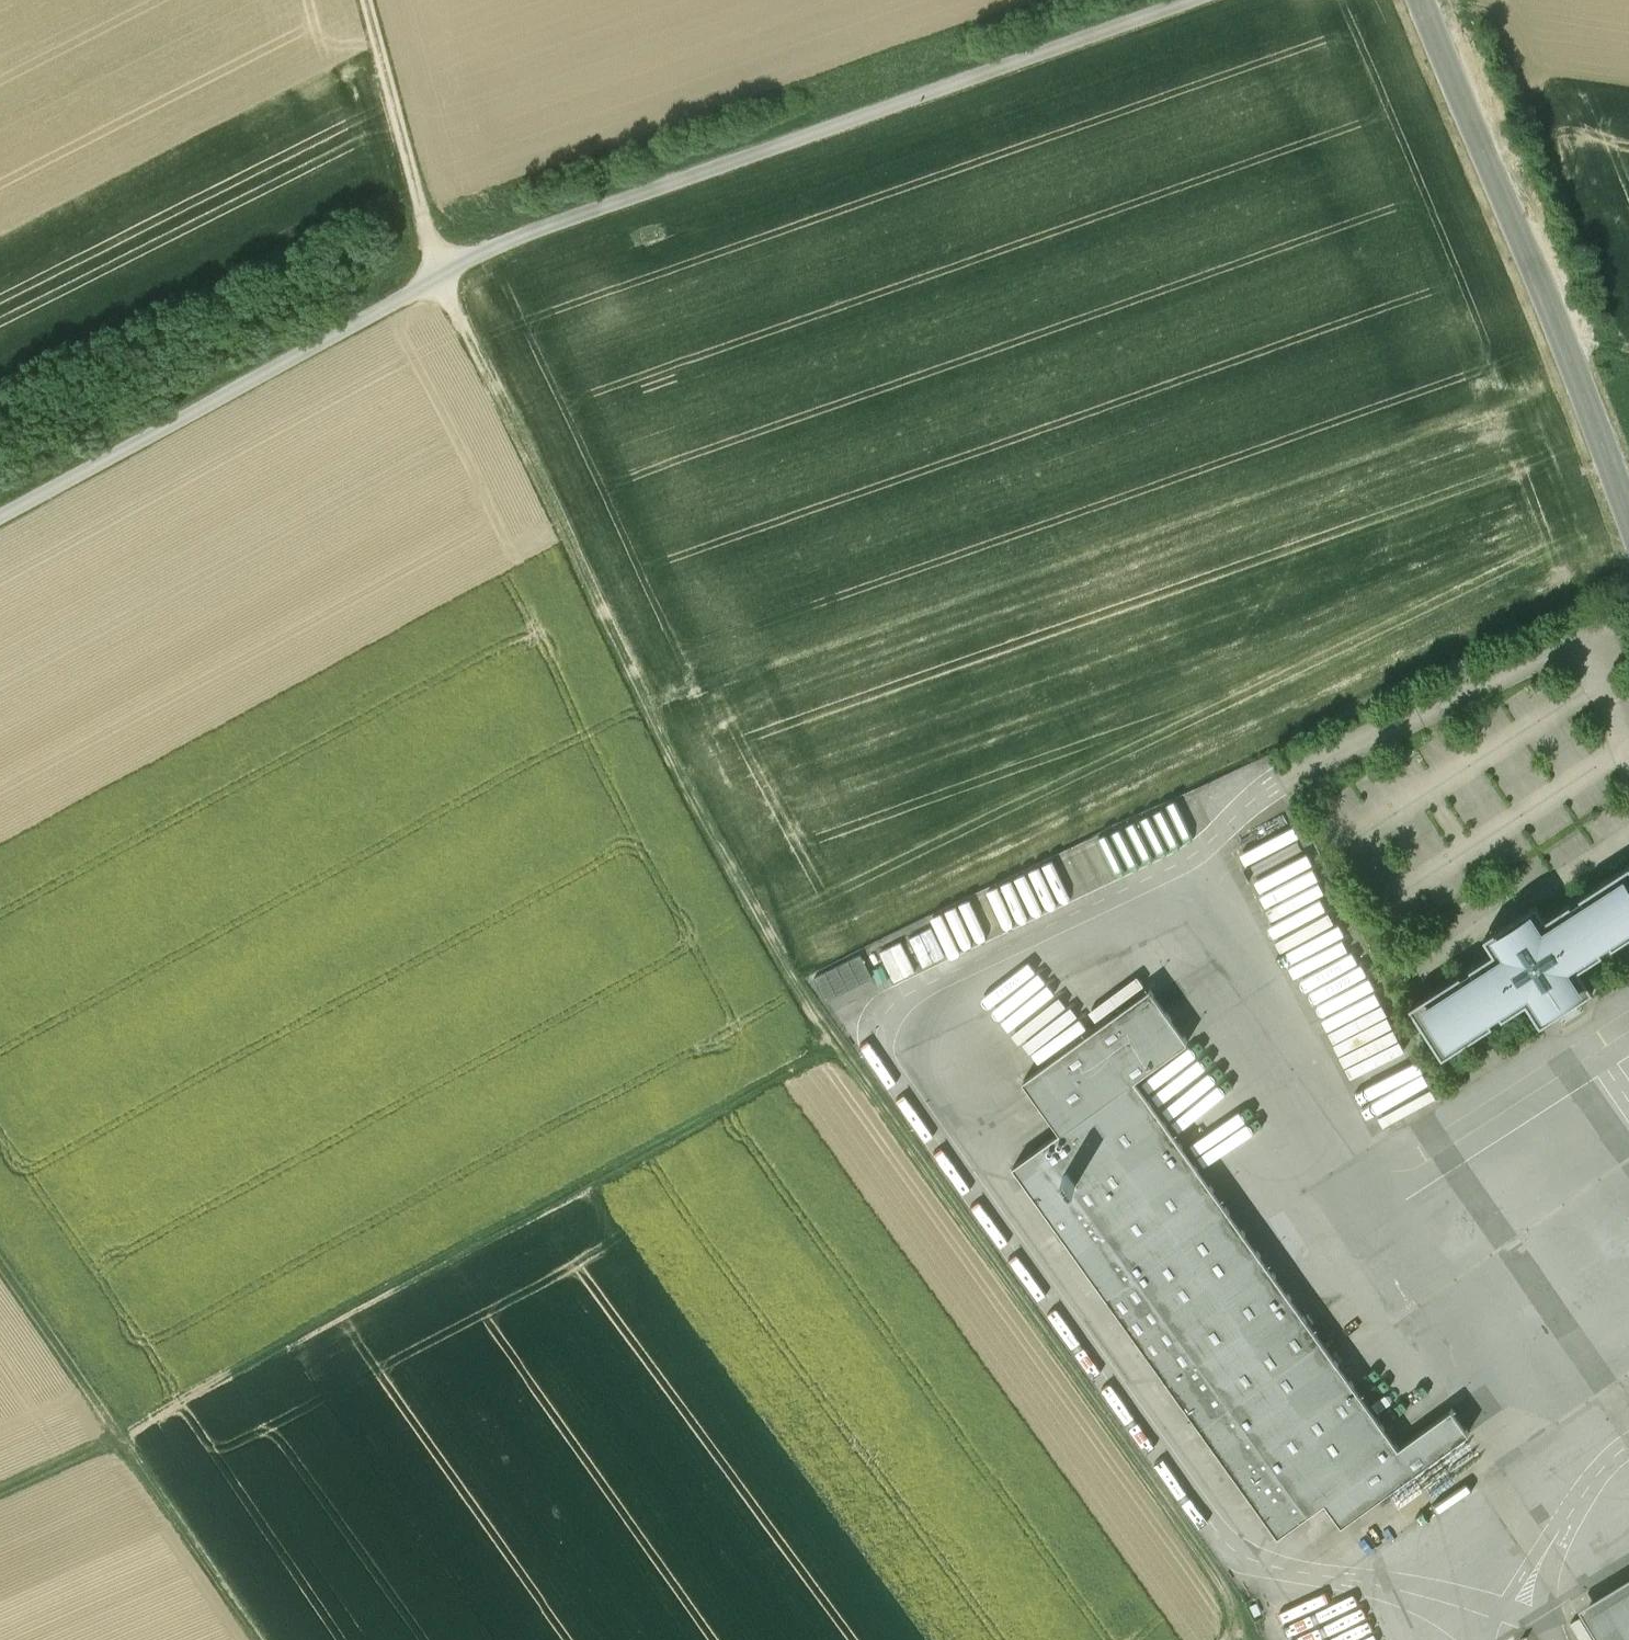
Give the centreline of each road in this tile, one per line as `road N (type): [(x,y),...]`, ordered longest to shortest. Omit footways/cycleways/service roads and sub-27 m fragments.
road 1 (track): [(0,520),(437,284),(629,204),(1210,0)]
road 2 (track): [(843,1049),(119,1434),(0,1487)]
road 3 (tertiary): [(1419,0),(1580,379),(1628,517)]
road 4 (track): [(260,1639),(0,1260)]
road 5 (track): [(437,284),(362,0)]

